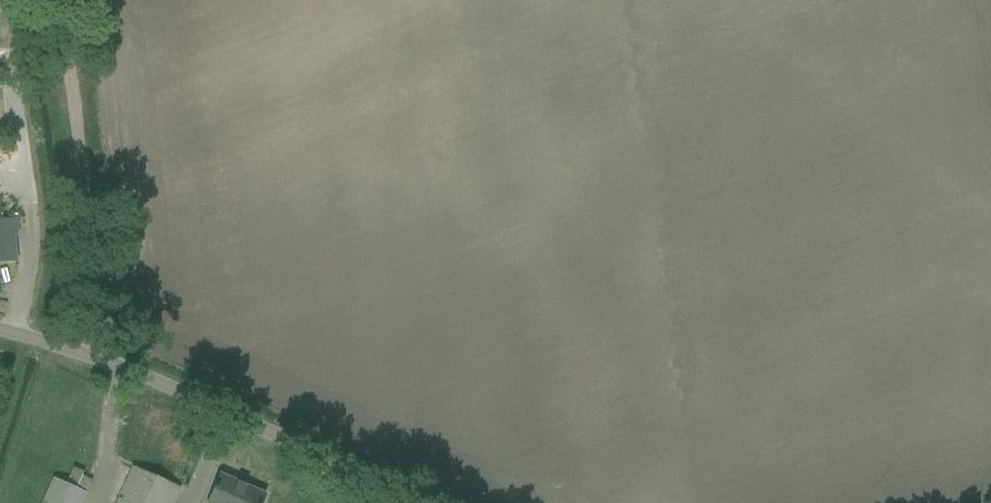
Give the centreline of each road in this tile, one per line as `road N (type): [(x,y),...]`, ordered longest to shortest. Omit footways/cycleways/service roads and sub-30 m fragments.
road 1 (unclassified): [(441,502),(238,411),(0,332)]
road 2 (track): [(52,0),(83,173),(95,360)]

